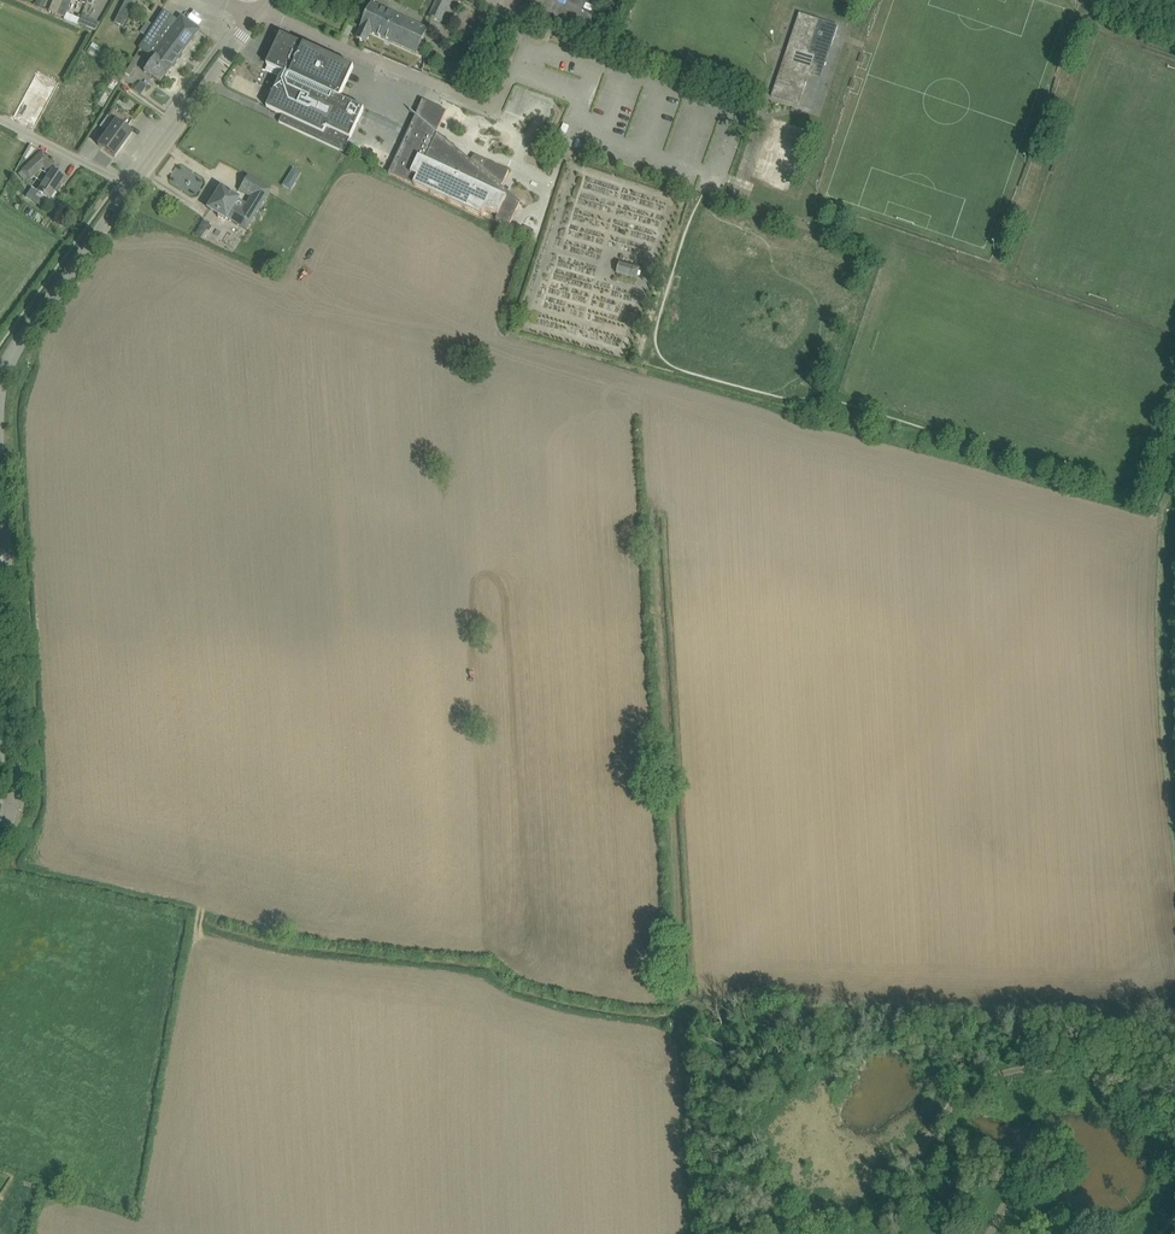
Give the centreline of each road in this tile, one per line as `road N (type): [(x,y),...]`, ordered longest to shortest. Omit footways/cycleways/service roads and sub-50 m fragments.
road 1 (unclassified): [(0,838),(16,804),(20,748),(0,474)]
road 2 (residential): [(526,38),(496,110),(257,13)]
road 3 (unclassified): [(0,389),(16,346),(134,185)]
road 4 (unclassified): [(134,185),(257,13)]
road 5 (residential): [(134,185),(0,118)]

